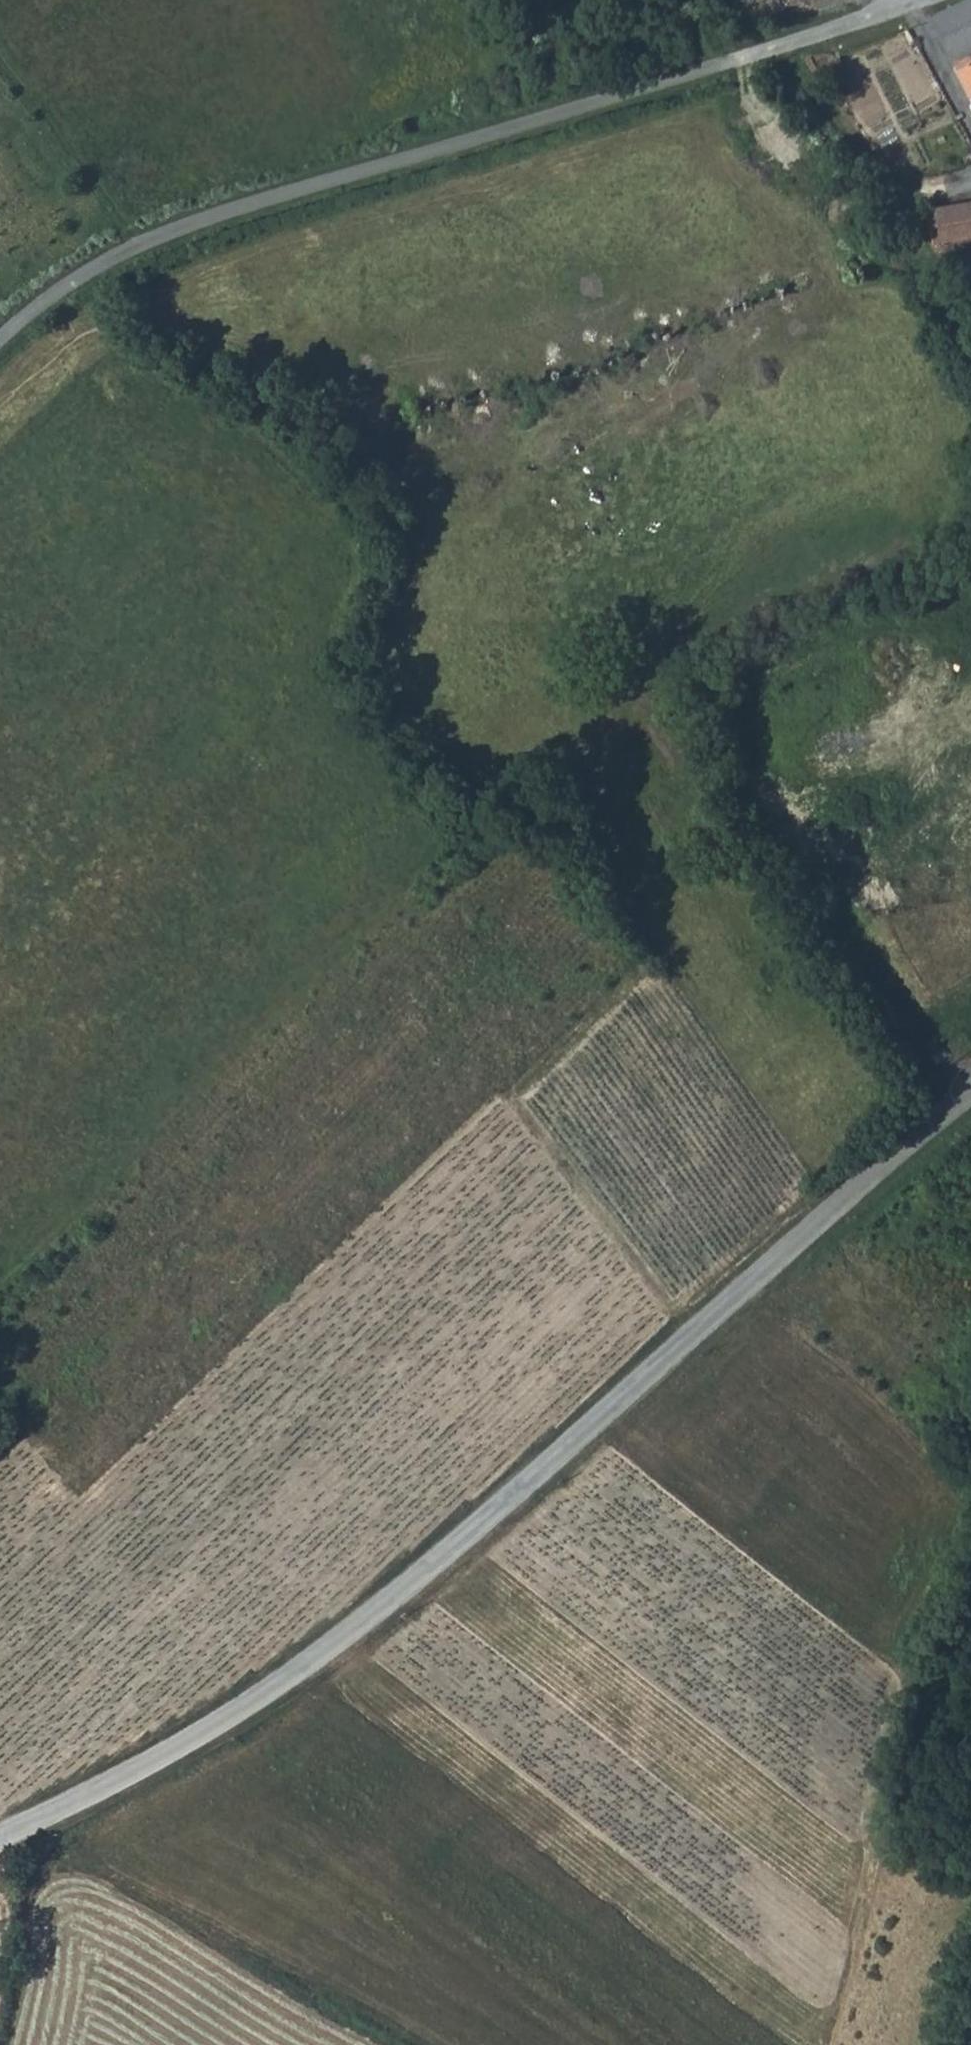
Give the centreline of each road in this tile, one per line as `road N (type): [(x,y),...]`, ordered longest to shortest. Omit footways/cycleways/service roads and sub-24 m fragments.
road 1 (unclassified): [(0,1832),(224,1720),(349,1629),(970,1090)]
road 2 (unclassified): [(0,341),(81,278),(143,243),(920,0)]

